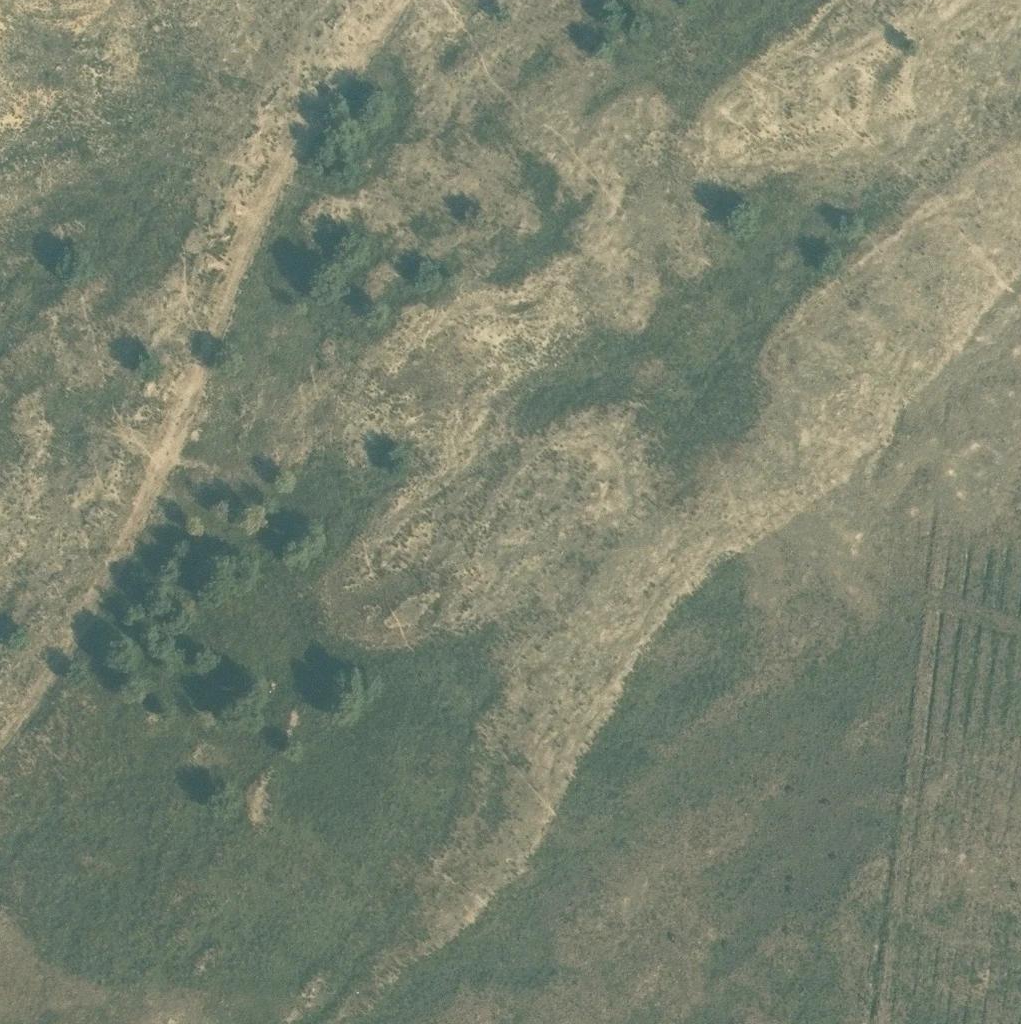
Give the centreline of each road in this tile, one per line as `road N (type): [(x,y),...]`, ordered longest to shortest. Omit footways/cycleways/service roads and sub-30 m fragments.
road 1 (track): [(0,743),(167,451),(291,161),(404,0)]

